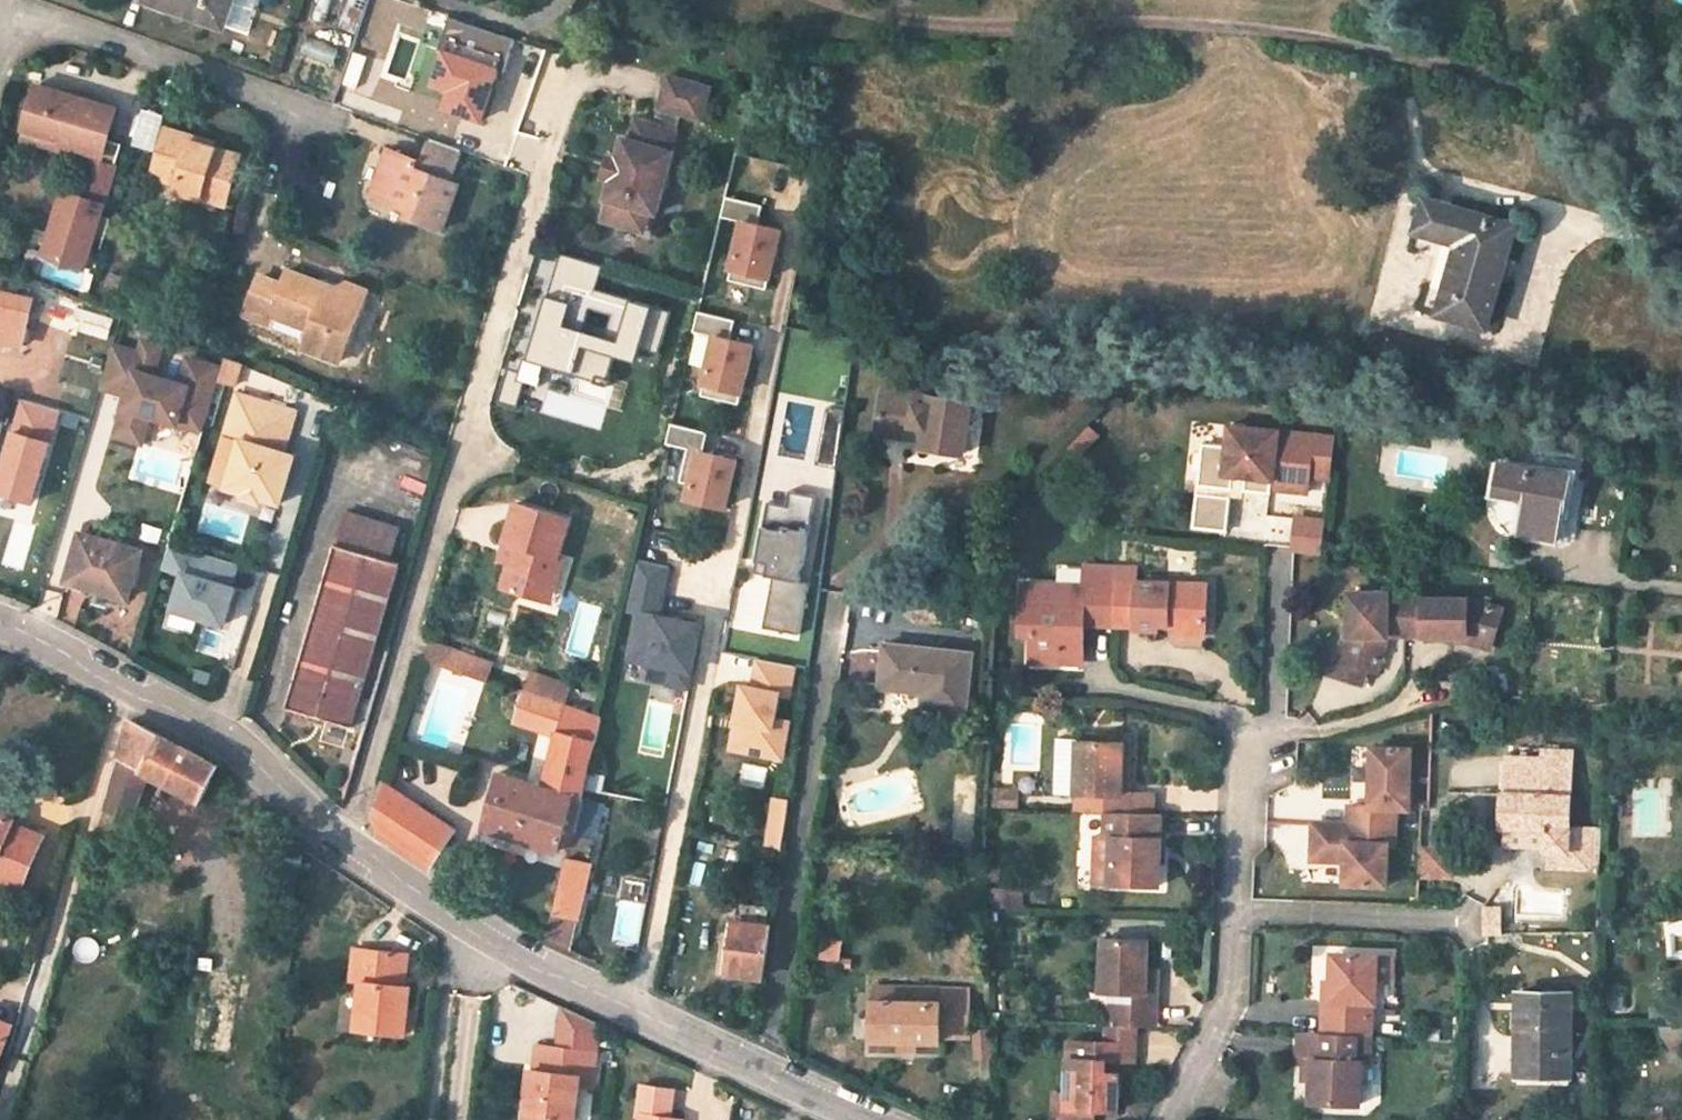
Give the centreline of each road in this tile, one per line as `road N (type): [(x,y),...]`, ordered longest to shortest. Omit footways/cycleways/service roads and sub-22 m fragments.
road 1 (unclassified): [(878,1119),(632,1014),(498,944),(342,839),(223,737),(0,628)]
road 2 (residential): [(321,114),(0,6)]
road 3 (residential): [(1234,911),(1470,920)]
road 4 (residential): [(1169,1119),(1230,997),(1234,911)]
road 5 (residential): [(1234,911),(1244,725)]

